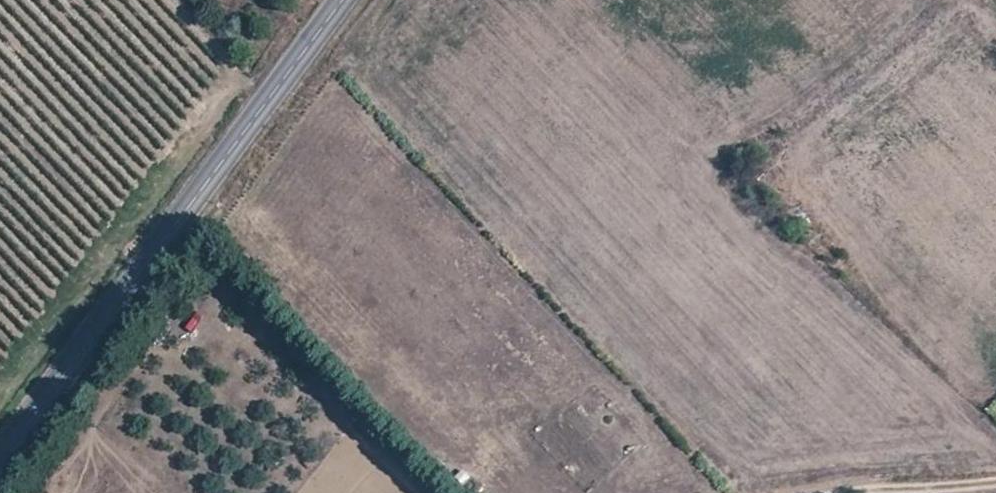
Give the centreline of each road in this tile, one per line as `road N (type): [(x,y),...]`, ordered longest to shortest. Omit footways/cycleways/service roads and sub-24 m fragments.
road 1 (tertiary): [(346,0),(0,457)]
road 2 (track): [(869,492),(995,472)]

